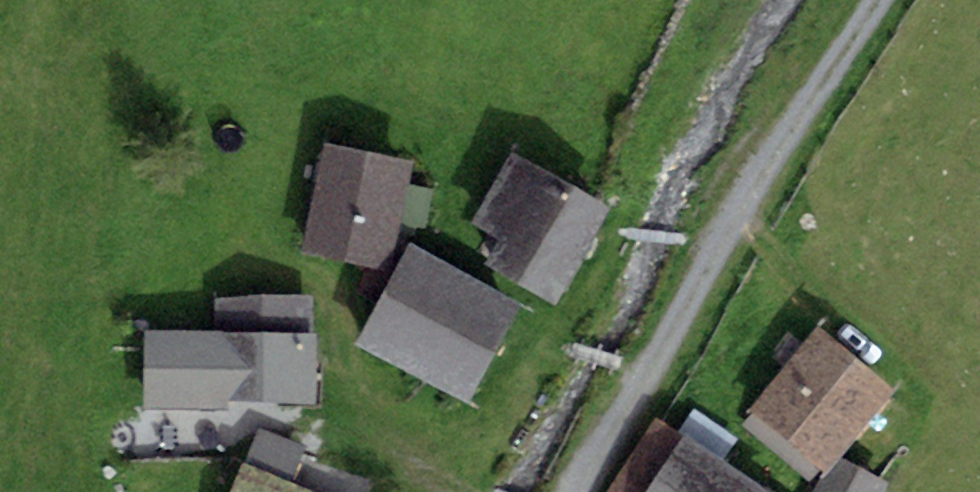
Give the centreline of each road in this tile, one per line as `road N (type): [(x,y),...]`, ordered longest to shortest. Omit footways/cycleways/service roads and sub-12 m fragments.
road 1 (track): [(888,0),(680,320),(594,491)]

